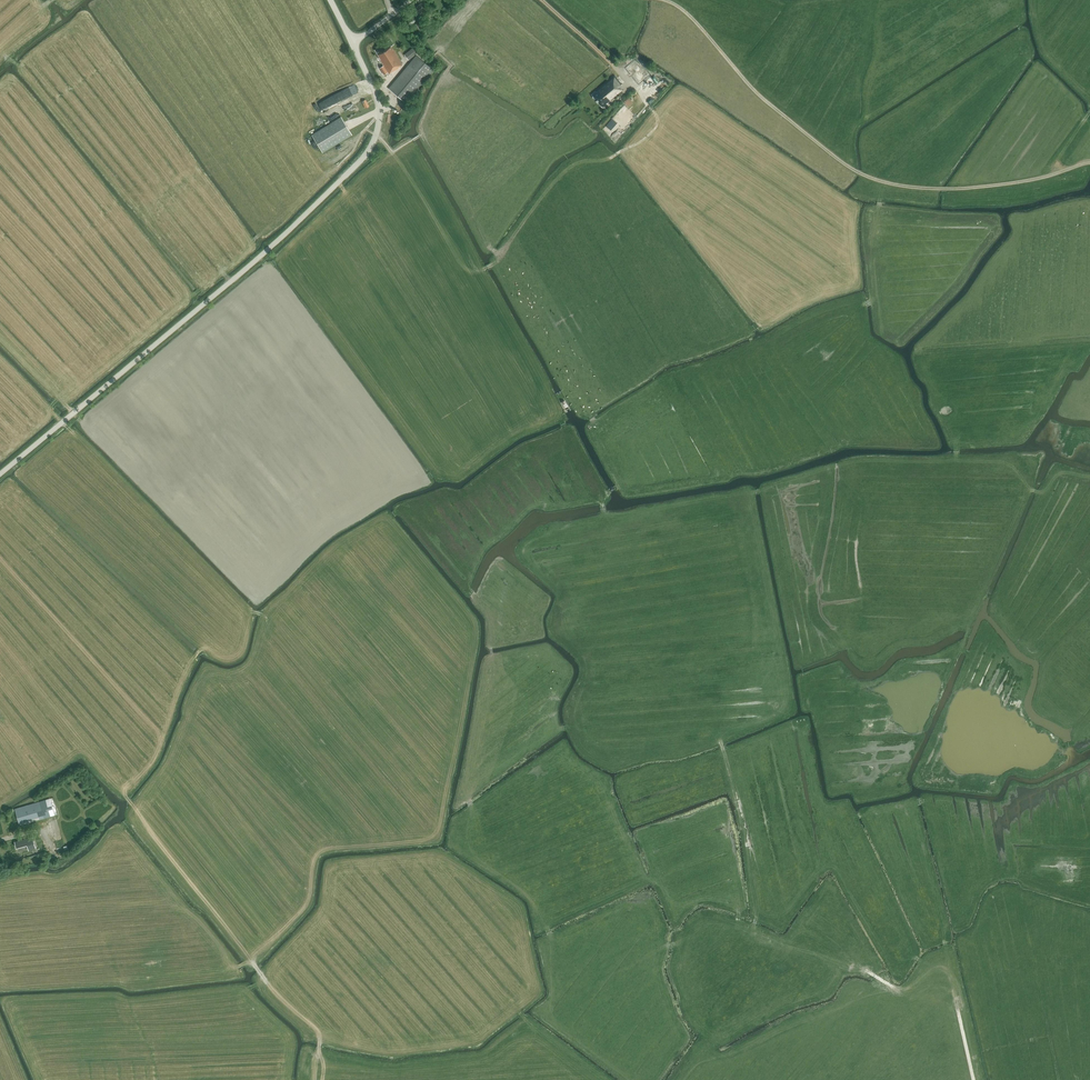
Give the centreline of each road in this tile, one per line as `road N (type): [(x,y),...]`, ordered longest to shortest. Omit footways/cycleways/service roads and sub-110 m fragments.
road 1 (tertiary): [(0,474),(260,257),(366,155),(379,103),(351,42)]
road 2 (track): [(665,0),(696,22),(759,95),(875,179),(961,188),(1089,163)]
road 3 (track): [(303,1079),(301,1025),(266,993),(253,963)]

